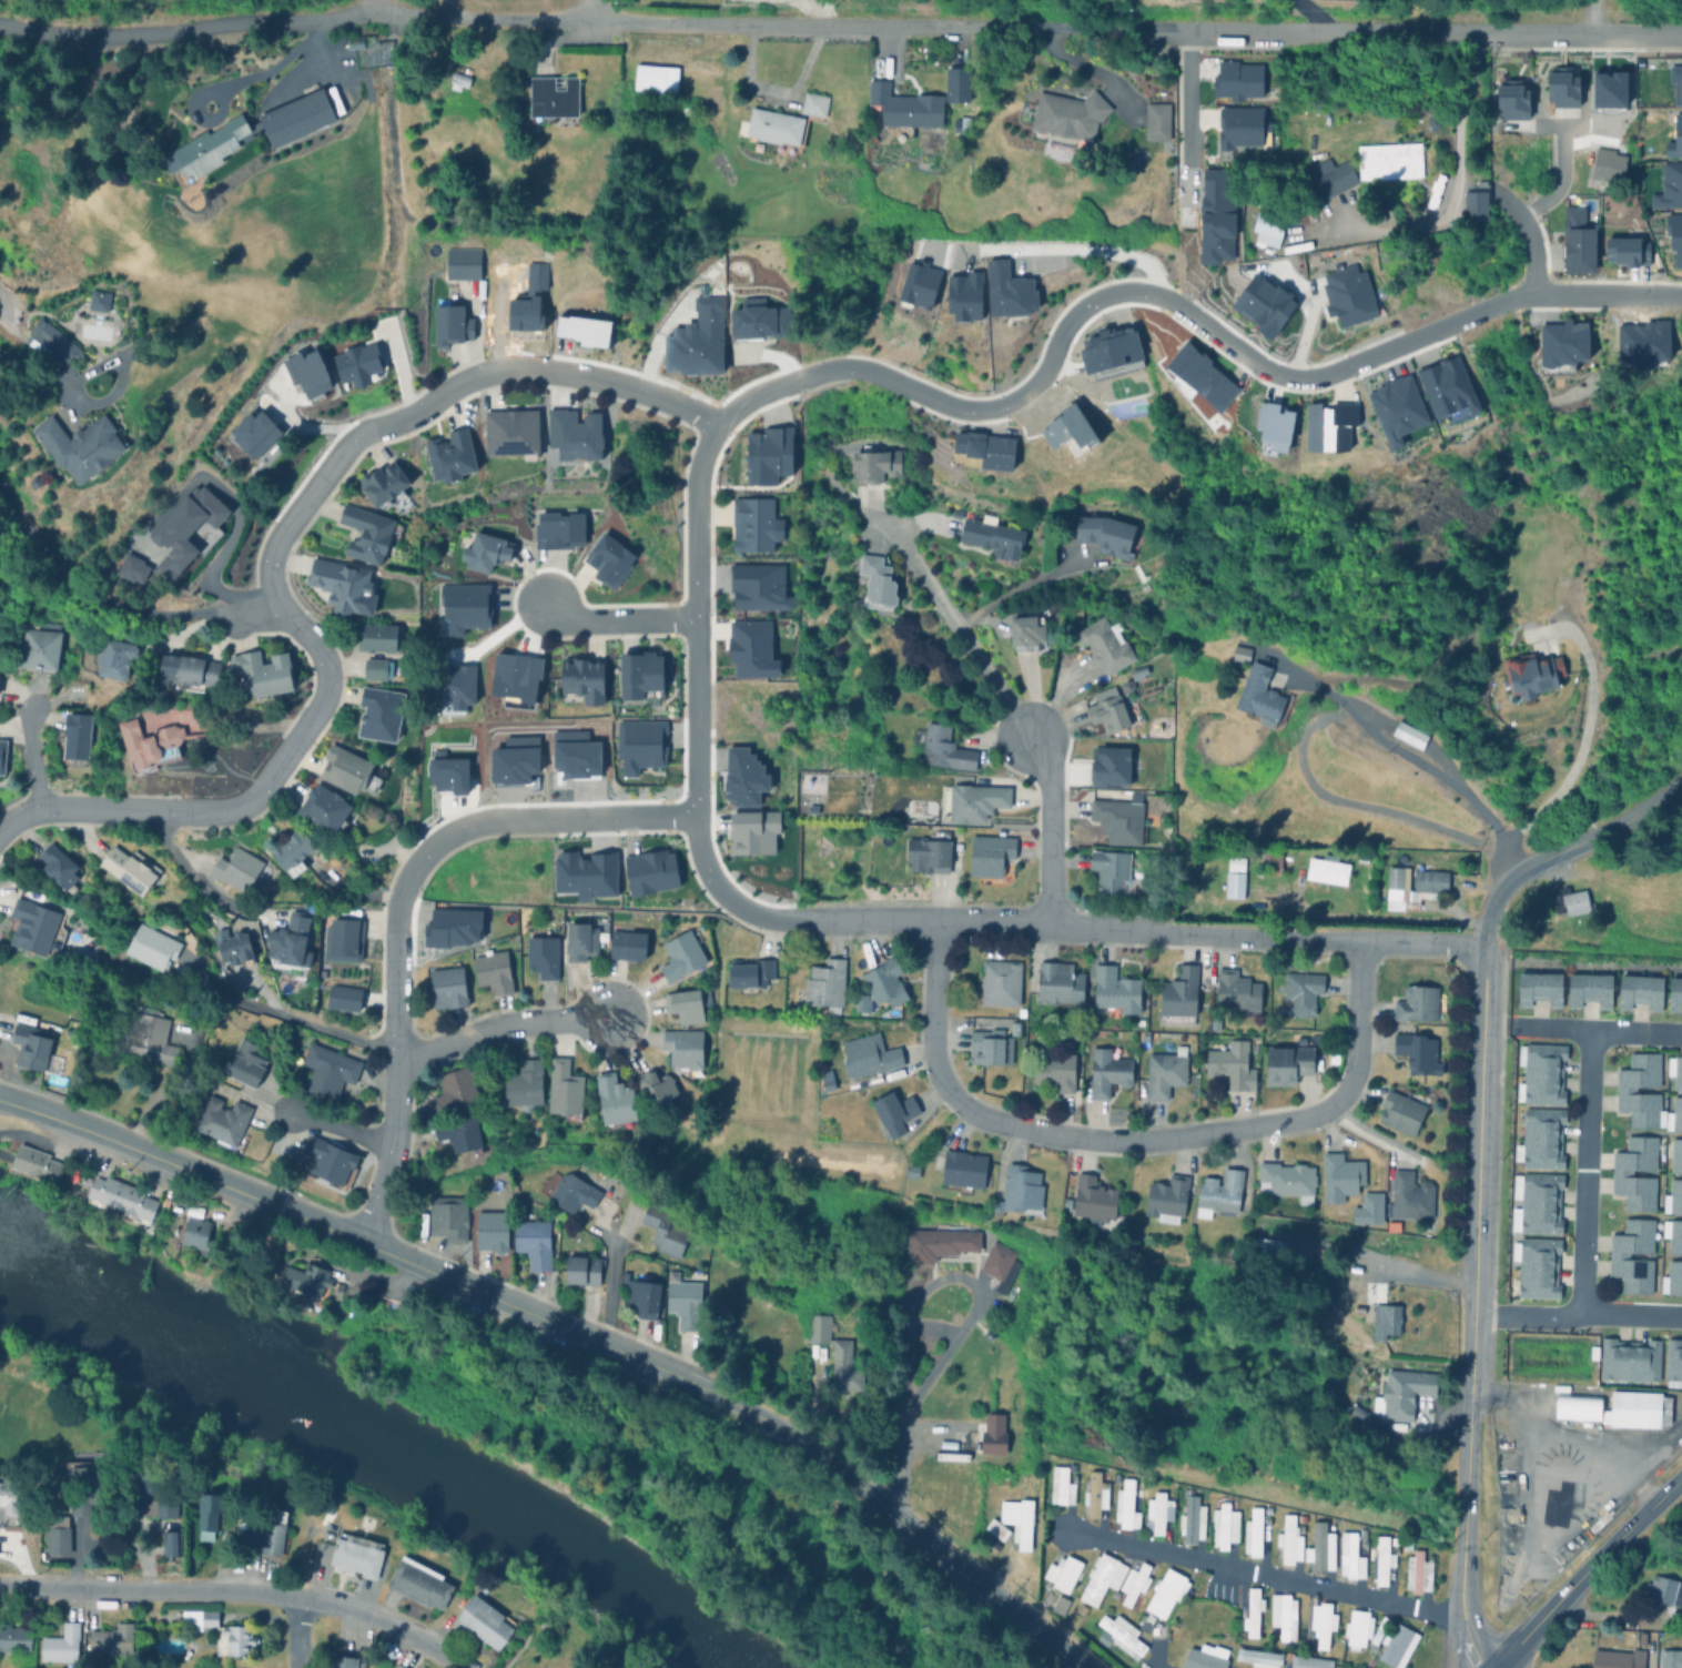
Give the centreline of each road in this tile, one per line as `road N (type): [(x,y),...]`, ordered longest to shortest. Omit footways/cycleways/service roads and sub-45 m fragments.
road 1 (residential): [(1481,27),(464,22),(403,12)]
road 2 (residential): [(798,376),(851,364),(962,405),(1001,403),(1040,377),(1078,305),(1118,287),(1149,287),(1181,302),(1254,355),(1296,372),(1336,371),(1520,293),(1681,293)]
road 3 (tertiary): [(681,1381),(99,1136),(0,1103)]
road 4 (residential): [(802,922),(740,909),(706,871),(697,848),(693,489),(716,419)]
road 5 (residential): [(0,829),(40,808),(213,812),(243,805),(318,699),(324,675),(317,650),(282,614),(230,615)]
road 6 (tertiary): [(1080,1667),(805,1444),(681,1381)]
road 7 (residential): [(454,1667),(394,1629),(295,1599),(0,1588)]
road 8 (residential): [(1483,944),(1045,926)]
road 9 (residential): [(953,1095),(974,1114),(1007,1124),(1107,1141),(1298,1120),(1342,1098)]
road 10 (residential): [(0,25),(128,38),(403,12)]
road 11 (residential): [(362,1247),(392,1148),(394,904),(414,861)]
road 12 (tertiary): [(1483,944),(1475,1251)]
road 13 (residential): [(414,861),(445,831),(473,820),(696,813)]
road 14 (tertiary): [(1470,1384),(1463,1619),(1484,1667)]
road 15 (tertiary): [(1681,780),(1506,880),(1483,944)]
road 16 (residential): [(282,614),(268,577),(282,530),(354,438),(411,410)]
road 17 (secondary): [(1491,1667),(1681,1477)]
road 18 (residential): [(1045,926),(802,922)]
road 19 (residential): [(394,1049),(424,1051),(526,1019),(606,1015)]
road 20 (residential): [(1681,26),(1481,27)]
road 21 (residential): [(1045,926),(1050,784),(1030,736)]
road 22 (residential): [(546,366),(641,386),(716,419)]
road 23 (residential): [(938,921),(934,1041),(953,1095)]
road 24 (residential): [(394,1049),(224,1000)]
road 25 (residential): [(1360,943),(1358,1057),(1342,1098)]
road 26 (residential): [(543,599),(575,618),(693,614)]
road 27 (residential): [(411,410),(480,367),(546,366)]
road 28 (residential): [(1188,26),(1189,163)]
road 29 (residential): [(163,810),(184,868),(210,897),(242,911)]
road 30 (tertiary): [(1475,1251),(1470,1384)]
road 31 (residential): [(1532,292),(1529,236),(1511,204),(1488,188)]

